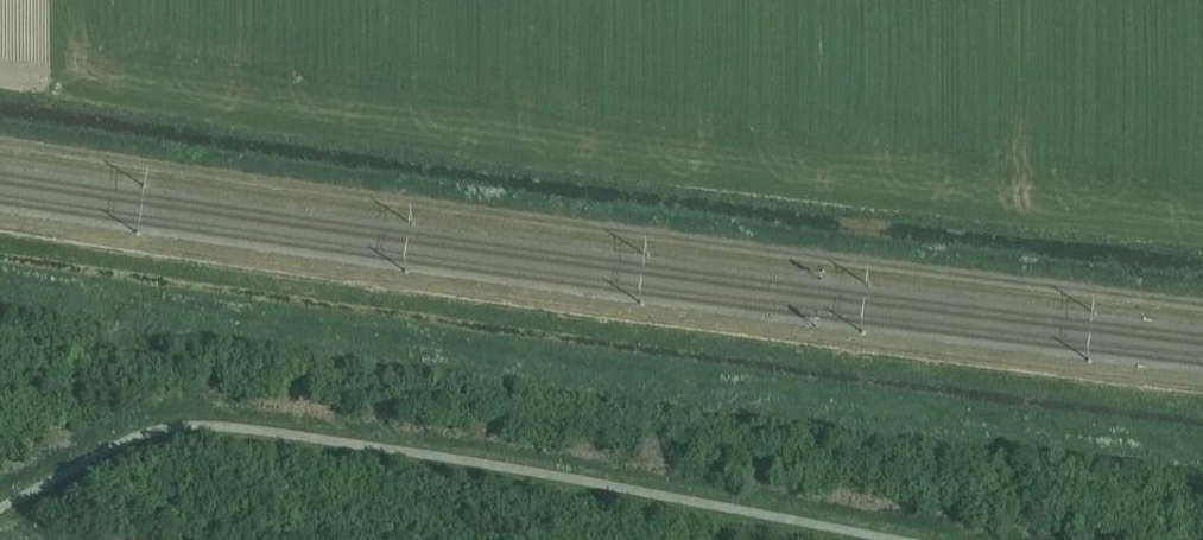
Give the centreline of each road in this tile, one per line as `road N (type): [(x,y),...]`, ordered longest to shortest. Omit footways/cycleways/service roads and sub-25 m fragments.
road 1 (track): [(1202,308),(649,240),(0,146)]
road 2 (track): [(1202,393),(0,232)]

